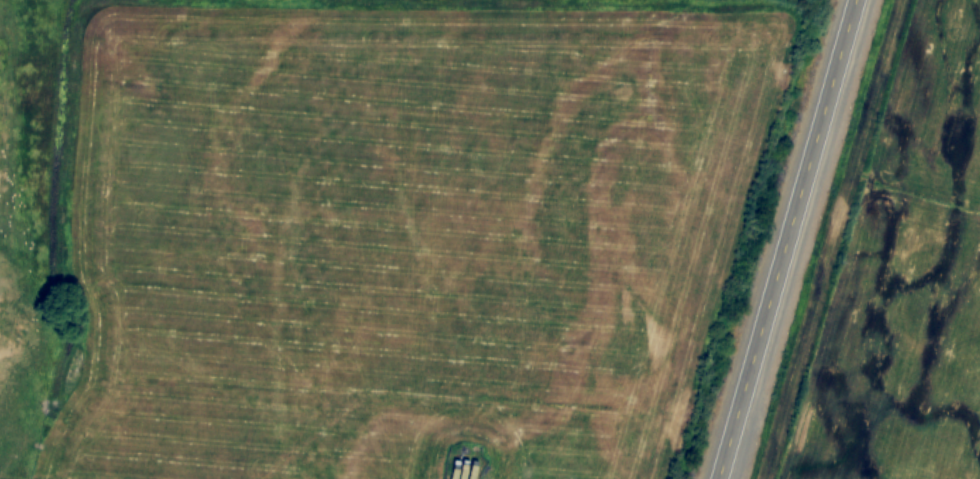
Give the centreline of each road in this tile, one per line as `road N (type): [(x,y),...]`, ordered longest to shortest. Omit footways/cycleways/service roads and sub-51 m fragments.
road 1 (primary): [(718,478),(855,0)]

